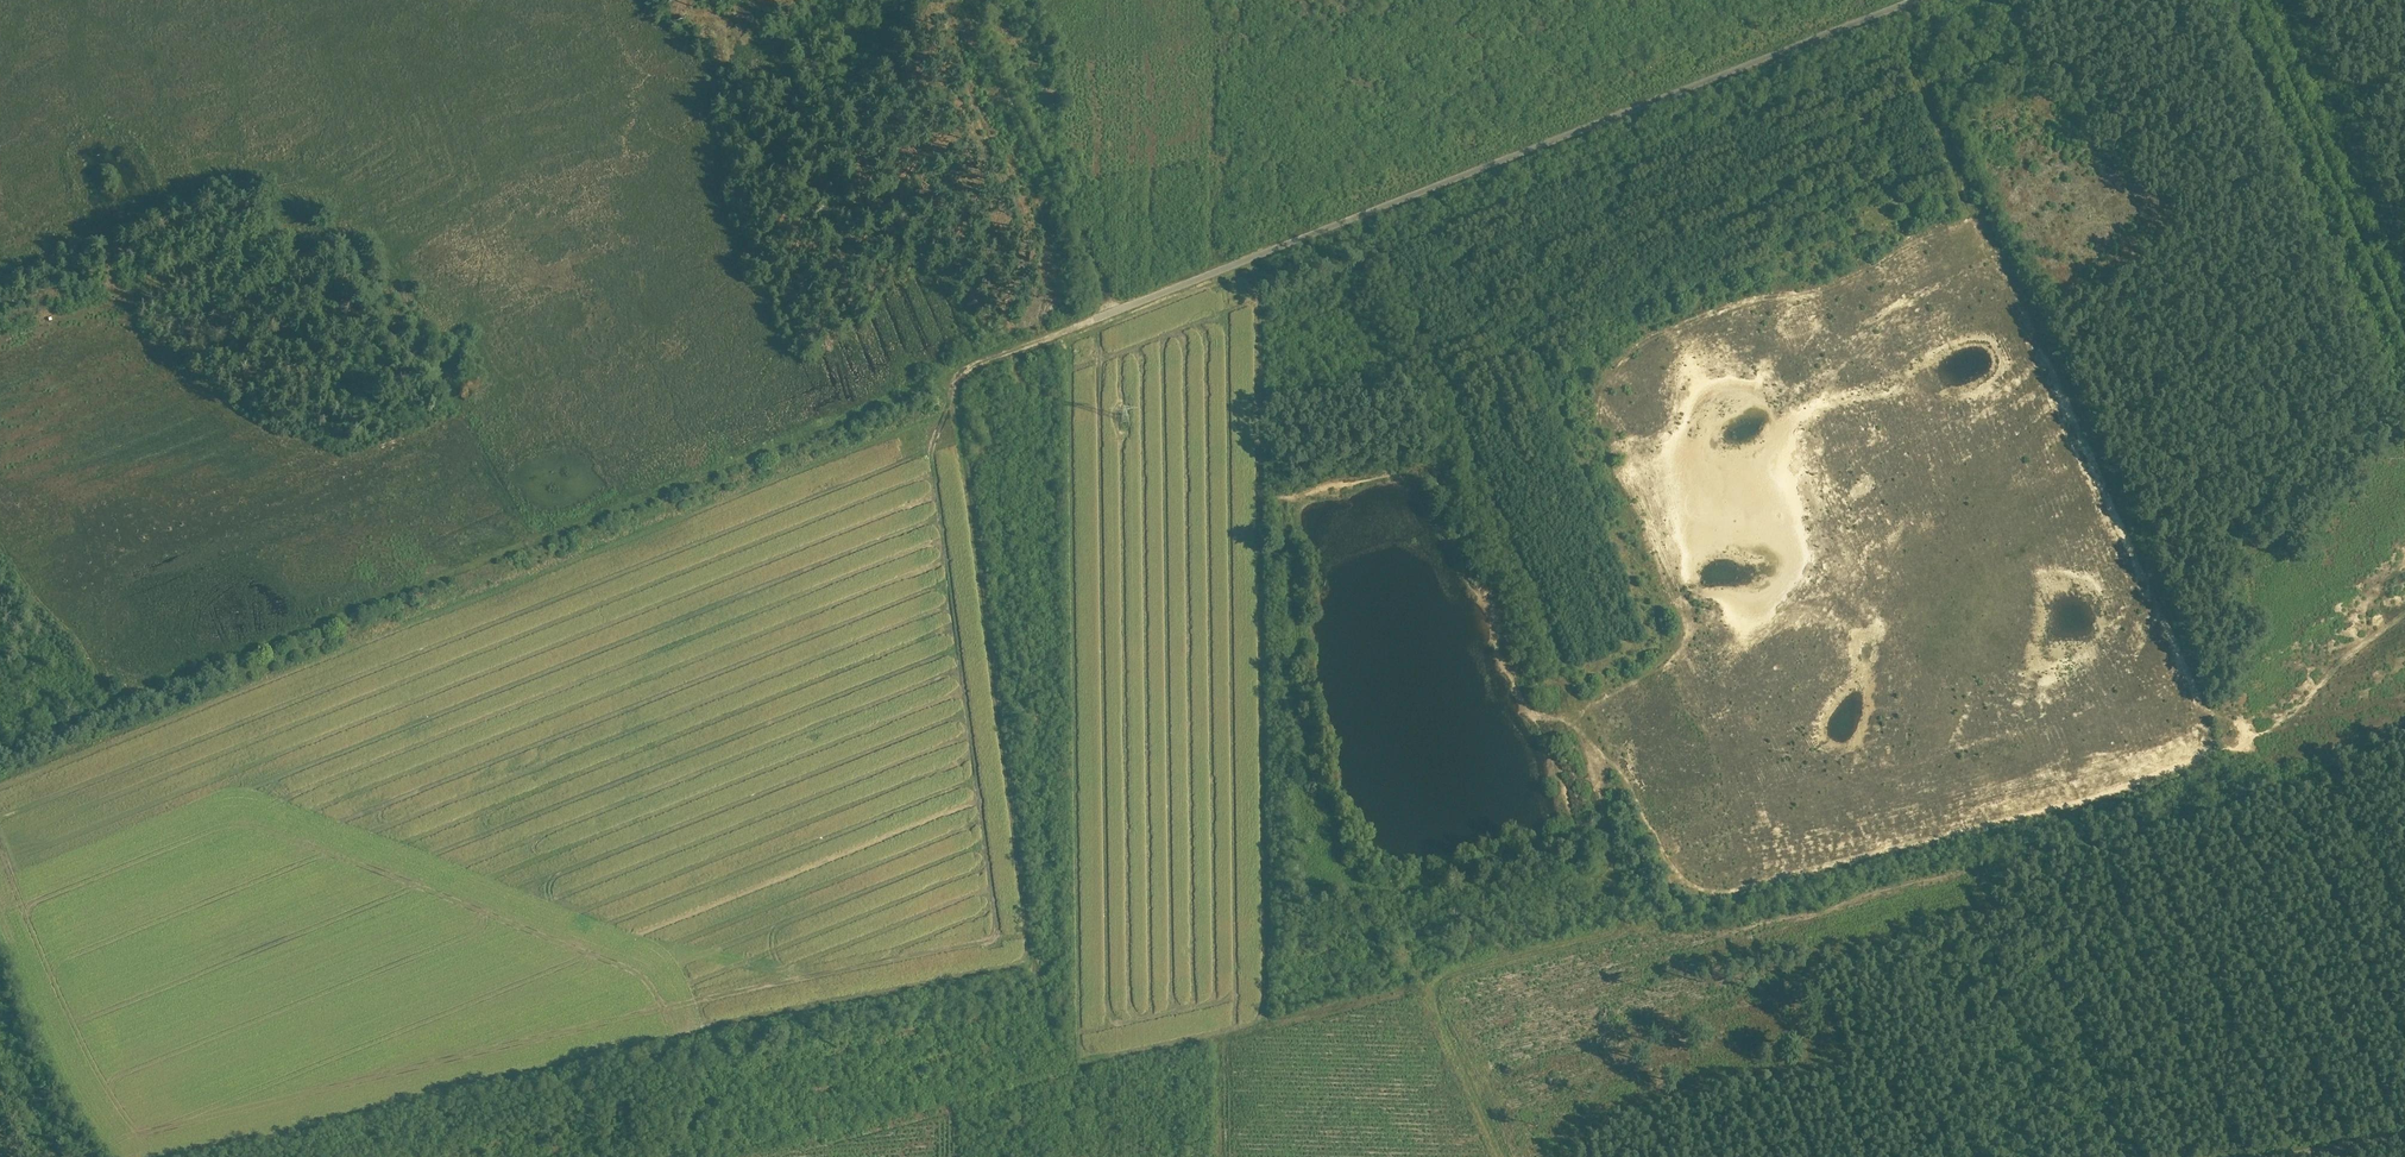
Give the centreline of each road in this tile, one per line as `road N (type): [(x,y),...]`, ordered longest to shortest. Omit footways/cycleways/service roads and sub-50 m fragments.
road 1 (unclassified): [(1916,0),(988,358),(967,372),(961,405)]
road 2 (track): [(1513,1156),(1446,996),(1618,948),(1610,874)]
road 3 (track): [(2258,0),(2404,325)]
road 4 (track): [(968,0),(1102,292)]
road 5 (track): [(1286,490),(1274,246)]
road 6 (track): [(2404,1136),(2270,1156)]

